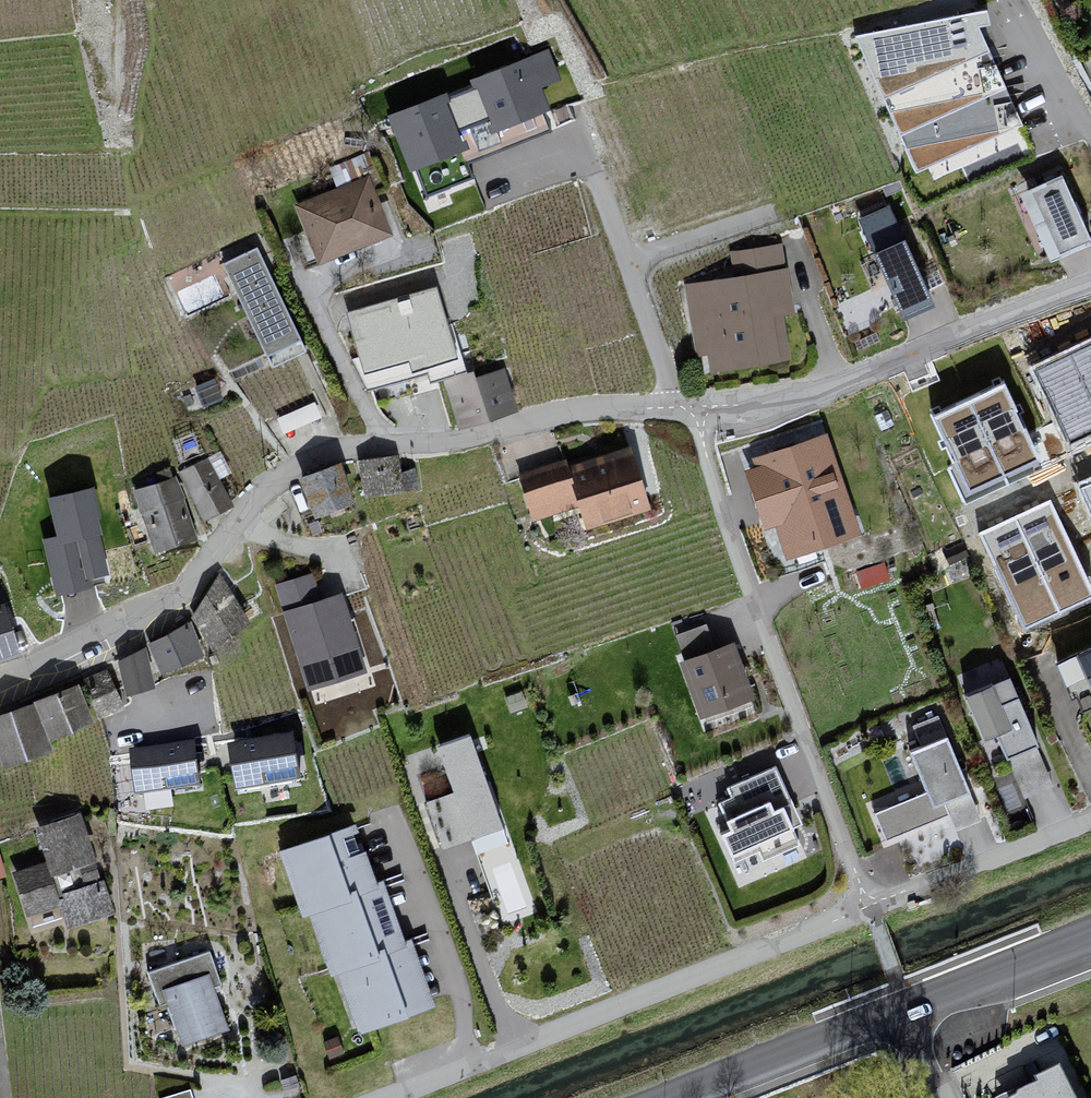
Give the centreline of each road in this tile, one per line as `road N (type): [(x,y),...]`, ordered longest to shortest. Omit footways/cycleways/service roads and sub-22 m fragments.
road 1 (residential): [(0,681),(178,596),(262,493),(339,450),(482,435),(599,409),(700,410)]
road 2 (residential): [(700,410),(726,524),(869,907)]
road 3 (residential): [(869,907),(386,1097)]
road 4 (residential): [(700,410),(770,402),(842,381),(1090,282)]
road 5 (secondary): [(669,1097),(904,1002)]
road 6 (residential): [(1090,821),(869,907)]
road 7 (secondary): [(904,1002),(1090,929)]
road 8 (residential): [(1090,463),(976,519)]

